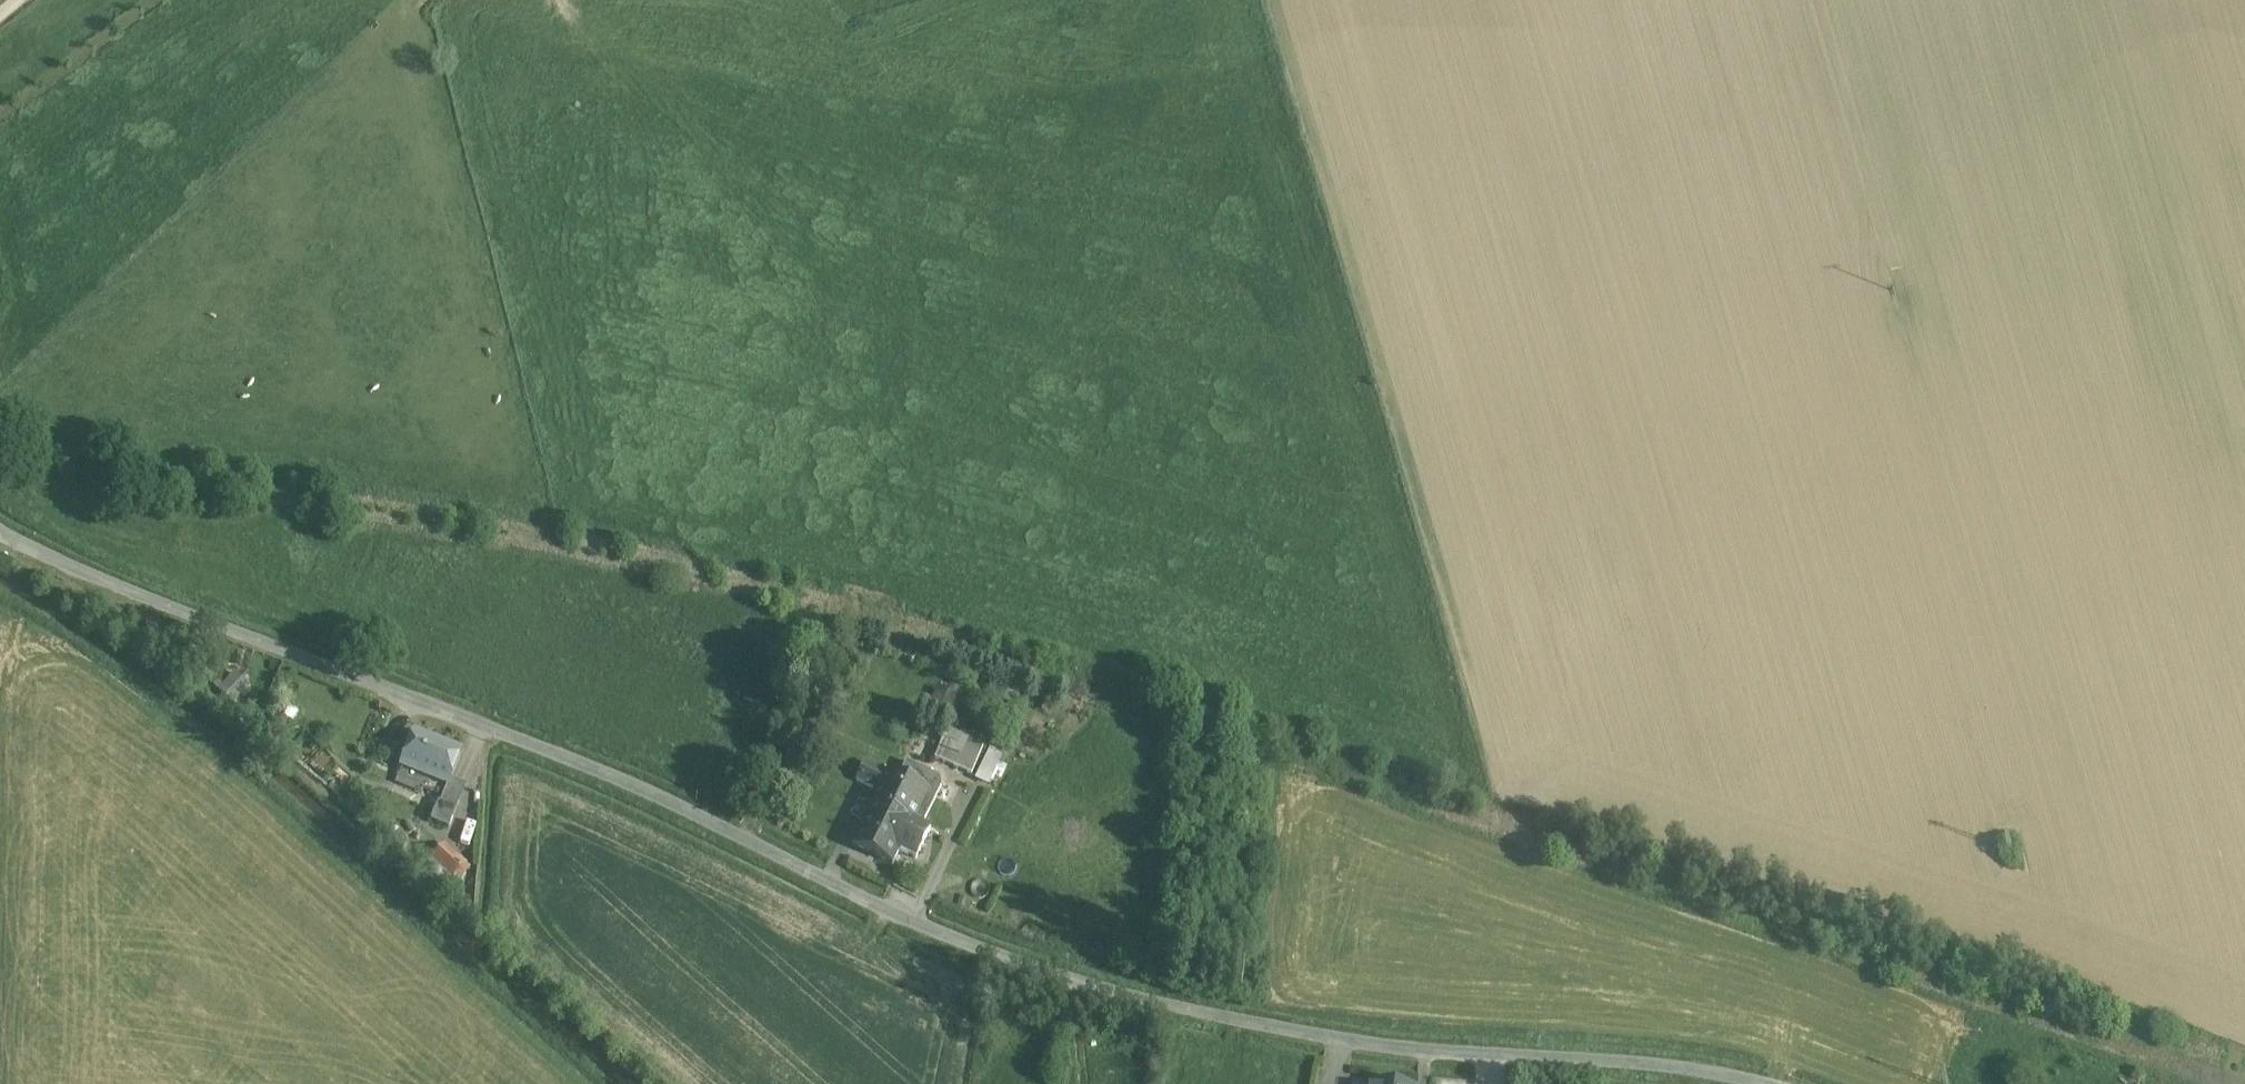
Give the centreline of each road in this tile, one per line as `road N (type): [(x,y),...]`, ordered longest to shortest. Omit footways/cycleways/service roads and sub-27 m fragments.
road 1 (residential): [(0,531),(535,740),(713,814),(886,903),(1072,971),(1241,1015),(1433,1052),(1641,1057),(1784,1083)]

